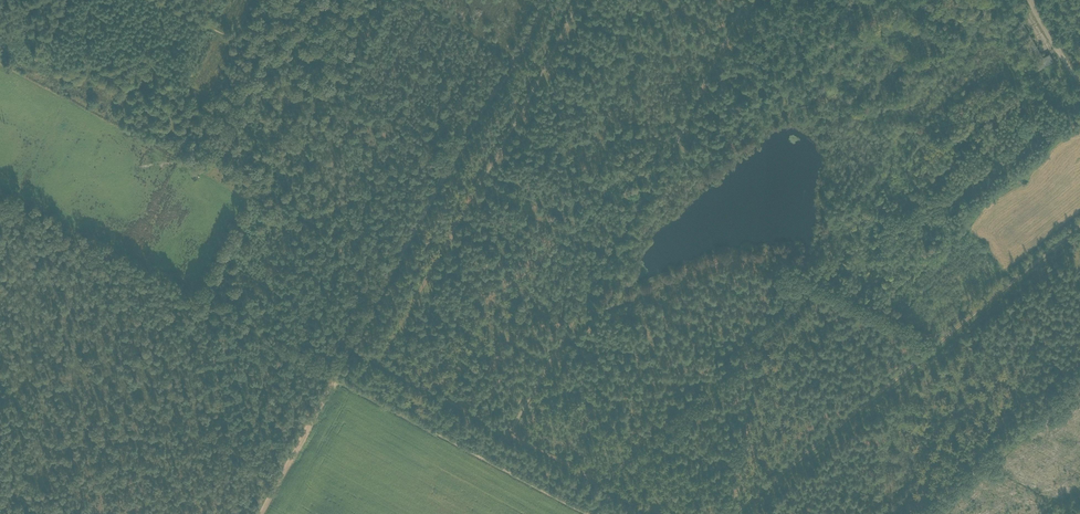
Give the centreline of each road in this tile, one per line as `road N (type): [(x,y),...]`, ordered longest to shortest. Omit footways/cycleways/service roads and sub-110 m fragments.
road 1 (track): [(610,486),(818,290),(956,36),(898,0)]
road 2 (track): [(743,0),(670,150),(510,434)]
road 3 (track): [(1079,225),(732,513)]
road 4 (track): [(334,376),(545,0)]
road 5 (track): [(579,0),(381,365)]
road 6 (track): [(662,513),(349,349)]
road 7 (track): [(334,376),(589,513)]
road 8 (track): [(260,513),(334,376)]
road 9 (track): [(248,0),(230,37),(159,0)]

